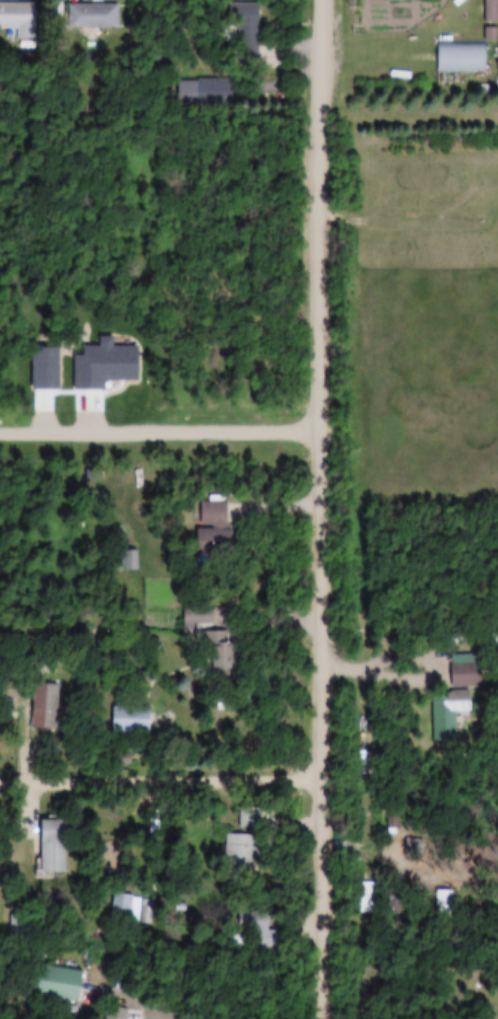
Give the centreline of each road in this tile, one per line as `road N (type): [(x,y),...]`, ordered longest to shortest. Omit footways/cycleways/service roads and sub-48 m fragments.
road 1 (residential): [(328,0),(328,1018)]
road 2 (residential): [(327,780),(0,780)]
road 3 (track): [(326,208),(420,223),(495,172)]

